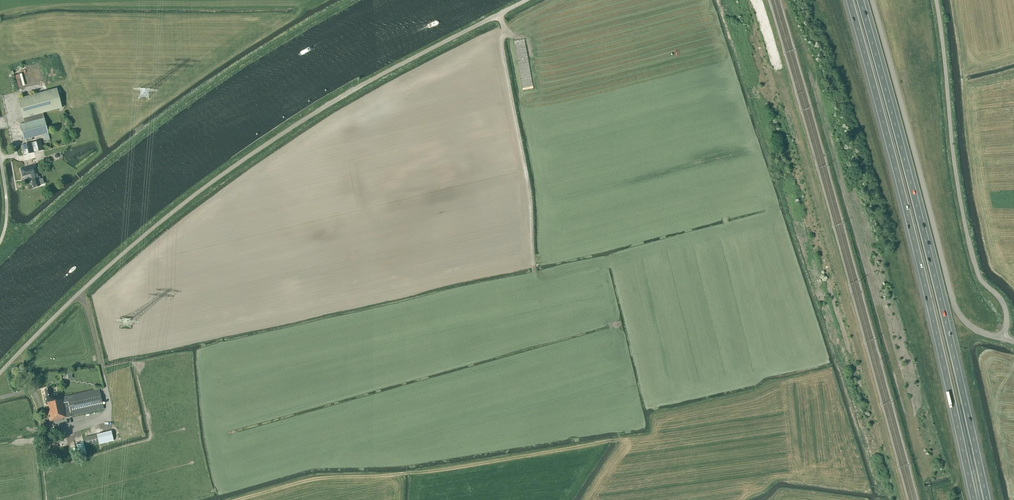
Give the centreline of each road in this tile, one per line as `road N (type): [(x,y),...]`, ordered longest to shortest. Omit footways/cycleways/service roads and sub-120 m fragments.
road 1 (unclassified): [(527,0),(321,108),(223,173),(78,295),(0,374)]
road 2 (motorway): [(988,499),(860,0)]
road 3 (motorway): [(849,0),(975,499)]
road 4 (unclassified): [(1002,338),(970,325),(952,298),(870,0)]
road 5 (unclassified): [(1002,338),(1004,307),(978,275),(965,225),(936,0)]
road 6 (track): [(498,15),(529,188),(533,266)]

